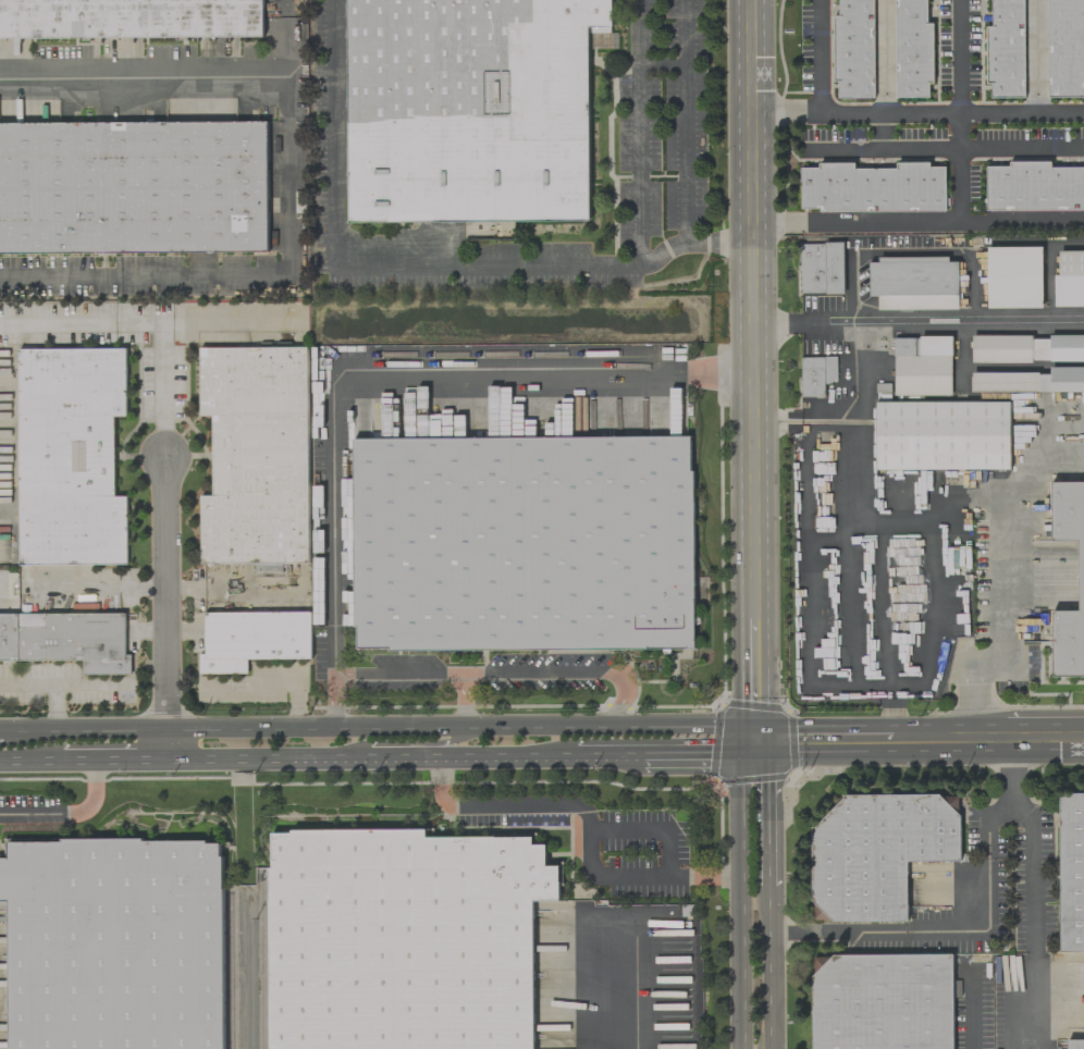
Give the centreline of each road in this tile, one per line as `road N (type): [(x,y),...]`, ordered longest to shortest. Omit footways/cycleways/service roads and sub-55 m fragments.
road 1 (primary): [(752,0),(755,621)]
road 2 (primary): [(756,745),(717,727),(167,731)]
road 3 (primary): [(168,766),(583,763)]
road 4 (primary): [(756,745),(735,779),(737,1048)]
road 5 (residential): [(167,731),(165,455)]
road 6 (primary): [(769,1048),(768,888)]
road 7 (primary): [(768,888),(767,778),(756,745)]
road 8 (primary): [(756,745),(891,743)]
road 9 (primary): [(348,764),(369,745),(445,744),(466,729)]
road 10 (primary): [(755,621),(756,745)]

